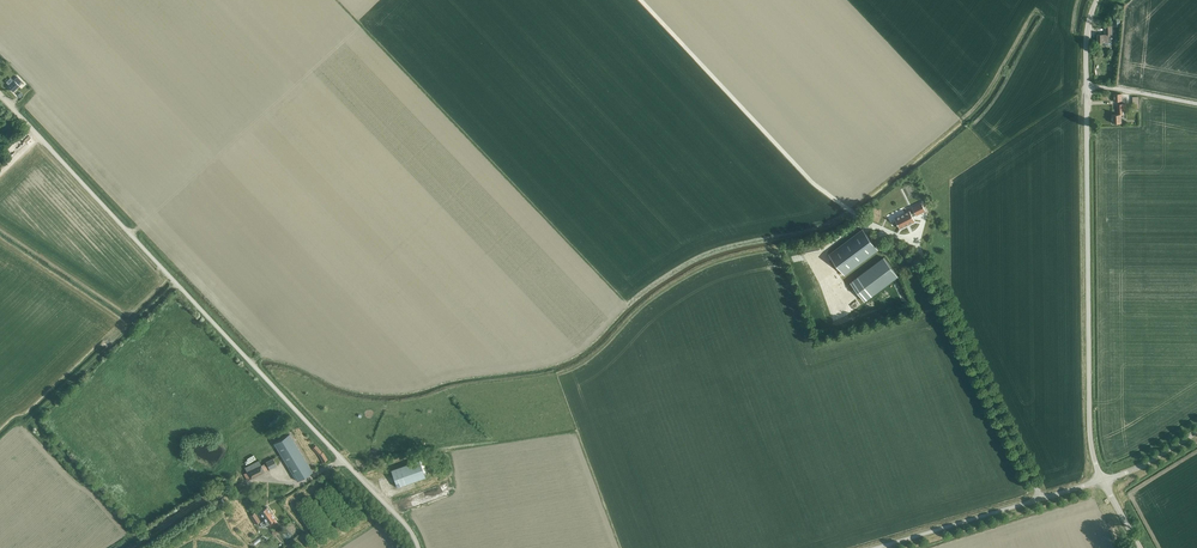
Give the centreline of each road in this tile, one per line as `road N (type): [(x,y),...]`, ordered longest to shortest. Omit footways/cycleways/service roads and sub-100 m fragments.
road 1 (unclassified): [(418,547),(407,526),(0,95)]
road 2 (unclassified): [(1103,481),(1090,425),(1085,85),(1096,0)]
road 3 (track): [(641,0),(811,181),(862,220),(816,257),(844,309)]
road 4 (track): [(134,533),(36,421),(175,281)]
road 5 (unclassified): [(875,547),(1103,481)]
road 6 (track): [(139,547),(231,489),(264,478)]

